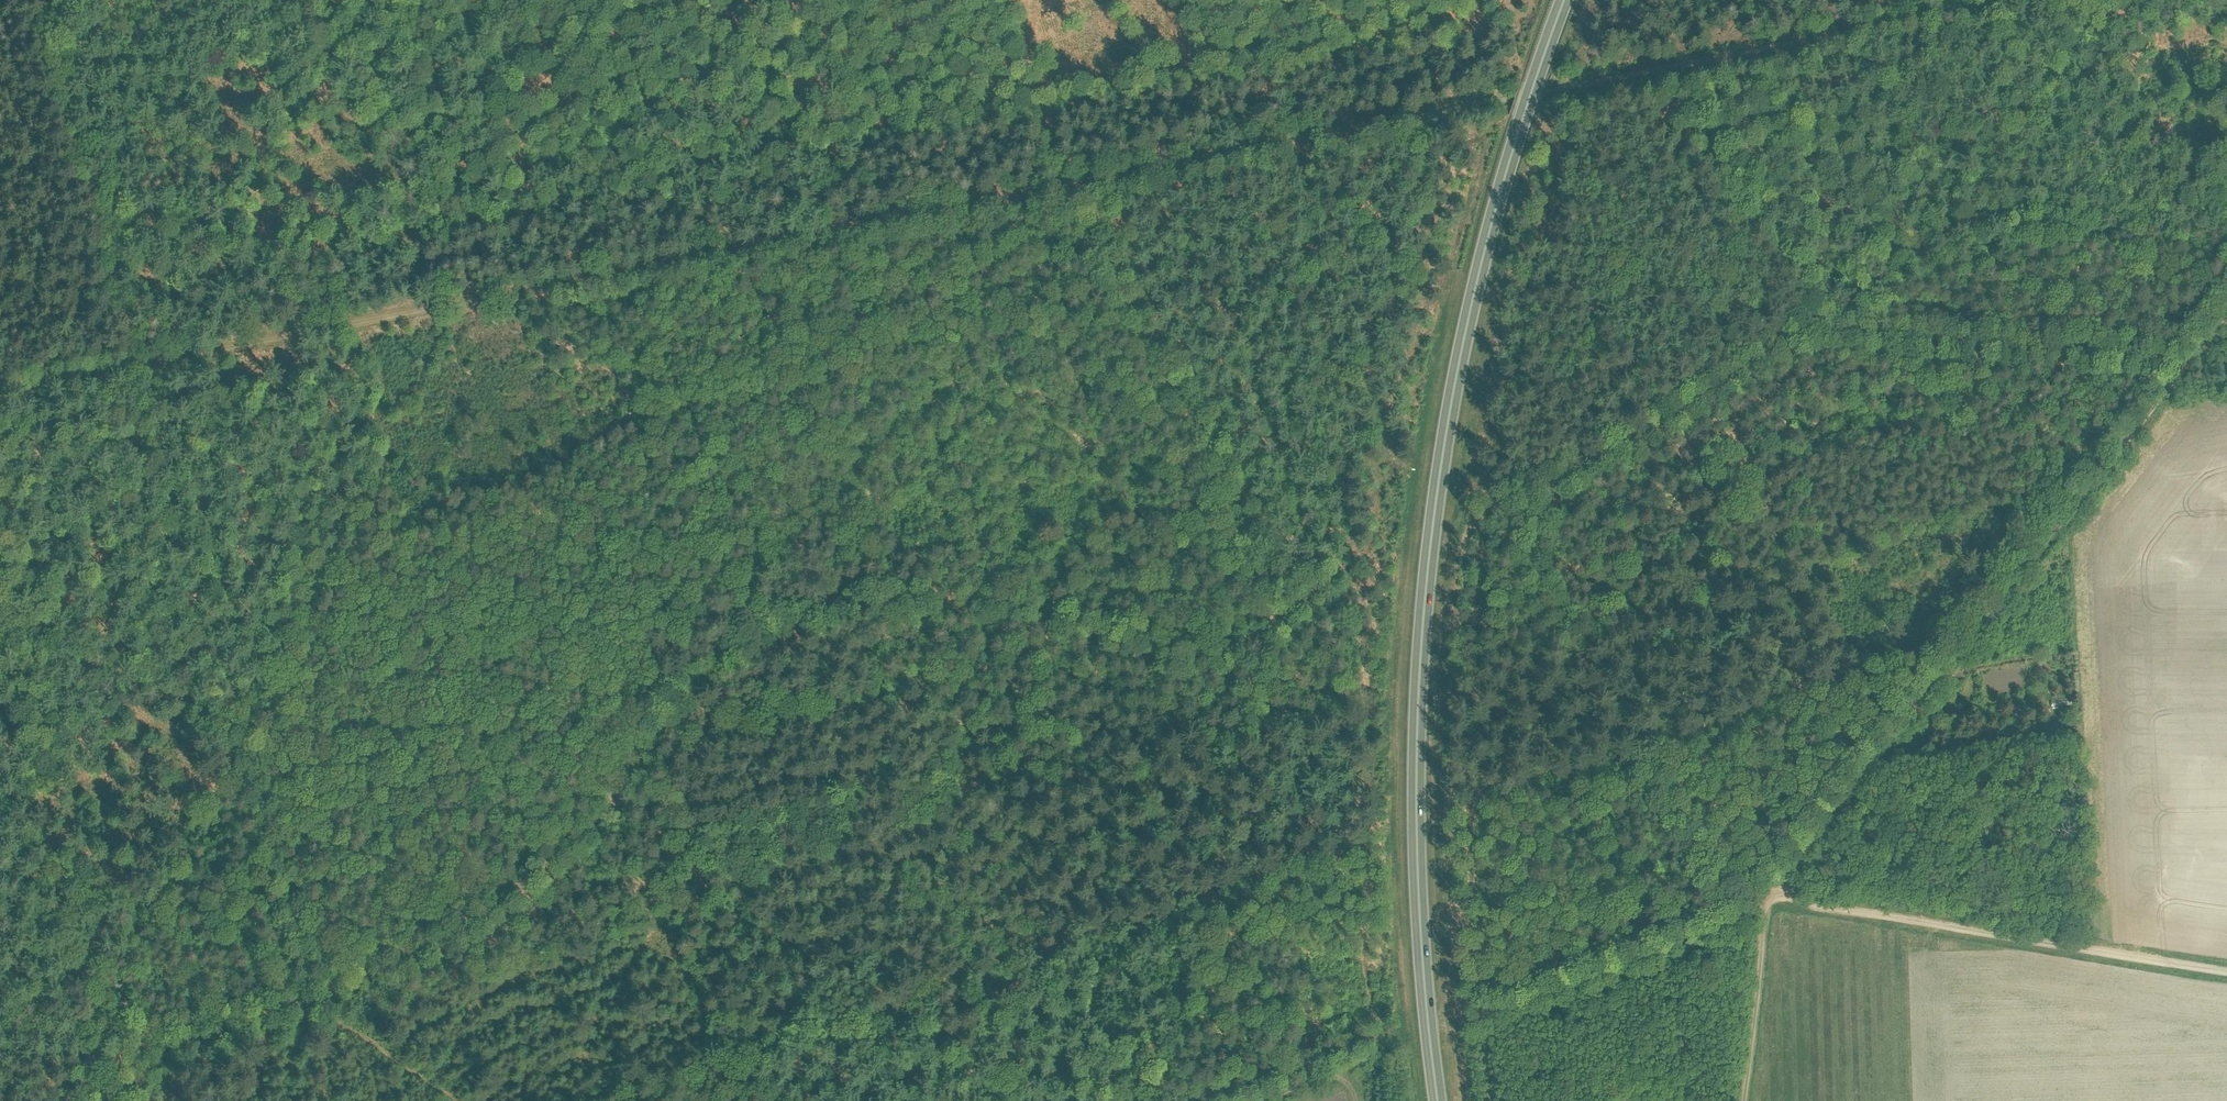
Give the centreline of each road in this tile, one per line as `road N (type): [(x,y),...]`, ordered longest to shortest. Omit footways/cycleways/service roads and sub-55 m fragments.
road 1 (track): [(71,1028),(150,1025),(326,993),(405,949),(537,865),(736,633),(811,600),(905,584),(978,593),(1093,625),(1167,664),(1196,664),(1255,634)]
road 2 (track): [(35,0),(310,976),(320,995),(471,1100)]
road 3 (trunk): [(1438,1100),(1421,940),(1416,752),(1439,473),(1475,272),(1565,0)]
road 4 (track): [(0,394),(1056,187)]
road 5 (track): [(2226,315),(1770,894)]
road 6 (track): [(1255,634),(1235,724),(1214,899),(1196,964),(1163,1036),(1063,1074),(960,1100)]
road 7 (track): [(1056,187),(1247,487),(1276,568),(1255,634)]
road 8 (track): [(1770,894),(2226,971)]
road 9 (track): [(2201,348),(1811,315)]
road 10 (track): [(1056,187),(1299,141)]
road 11 (track): [(794,1100),(728,1057),(708,1055),(571,1100)]
road 12 (track): [(984,0),(1056,187)]
road 13 (track): [(1741,1100),(1763,911)]
road 14 (track): [(0,1025),(71,1028),(36,1100)]

